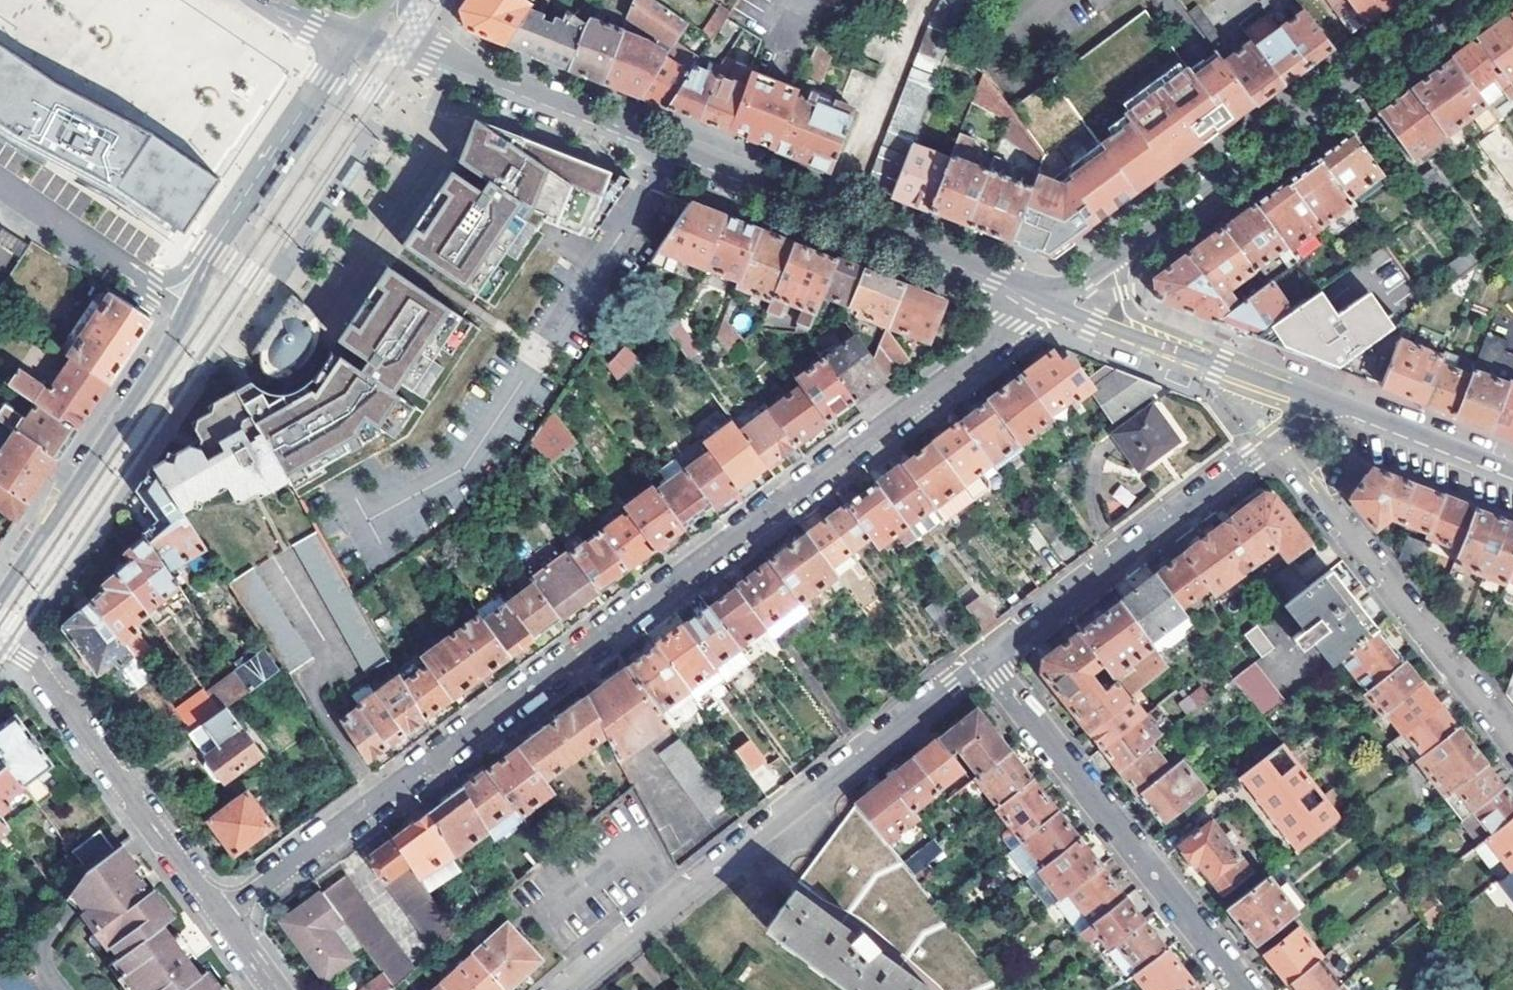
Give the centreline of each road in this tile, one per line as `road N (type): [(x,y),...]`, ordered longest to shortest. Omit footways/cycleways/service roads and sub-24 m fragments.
road 1 (residential): [(1044,303),(383,799),(219,913)]
road 2 (tertiary): [(359,35),(434,55),(997,274),(1044,303)]
road 3 (tertiary): [(359,35),(209,246),(175,334),(0,597)]
road 4 (residential): [(571,989),(987,659)]
road 5 (tertiary): [(1044,303),(1463,0)]
road 6 (residential): [(1247,989),(987,659)]
road 7 (residential): [(1512,740),(1277,441)]
road 8 (residential): [(987,659),(1277,441)]
road 9 (residential): [(219,913),(38,668),(0,643)]
road 10 (tertiary): [(1044,303),(1316,397)]
road 11 (tertiary): [(1316,397),(1512,473)]

